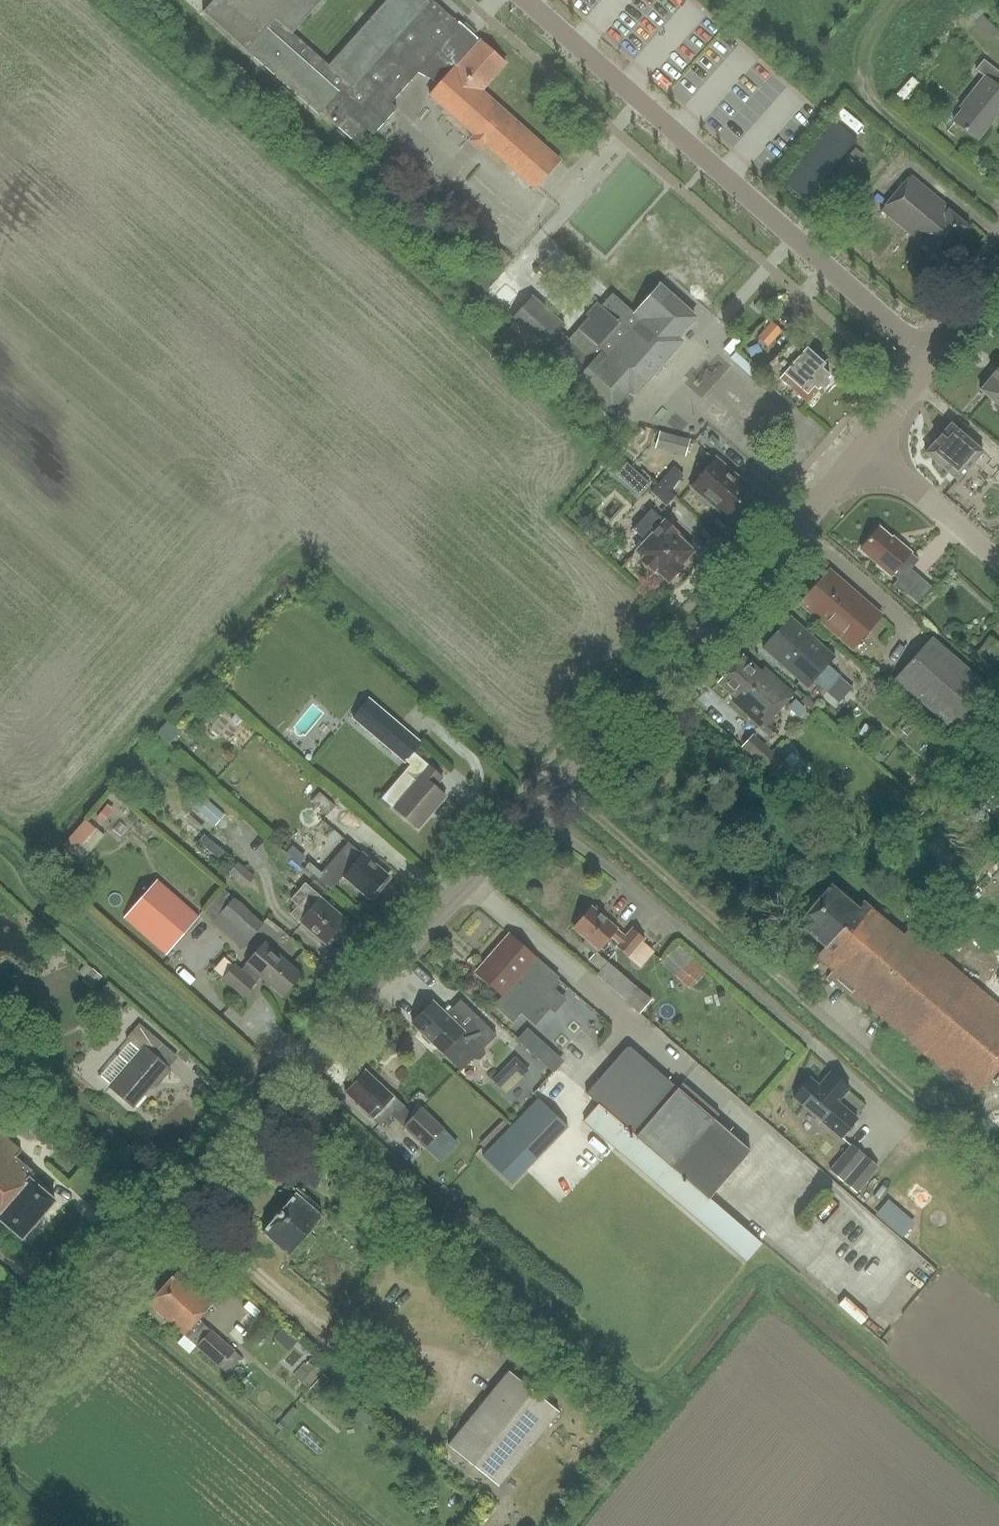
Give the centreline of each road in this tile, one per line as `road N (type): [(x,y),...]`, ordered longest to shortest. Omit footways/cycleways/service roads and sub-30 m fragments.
road 1 (secondary): [(0,1379),(533,814)]
road 2 (unclassified): [(931,360),(530,0)]
road 3 (secondary): [(533,814),(869,443)]
road 4 (unclassified): [(922,1124),(533,814)]
road 5 (unclassified): [(998,566),(869,443)]

